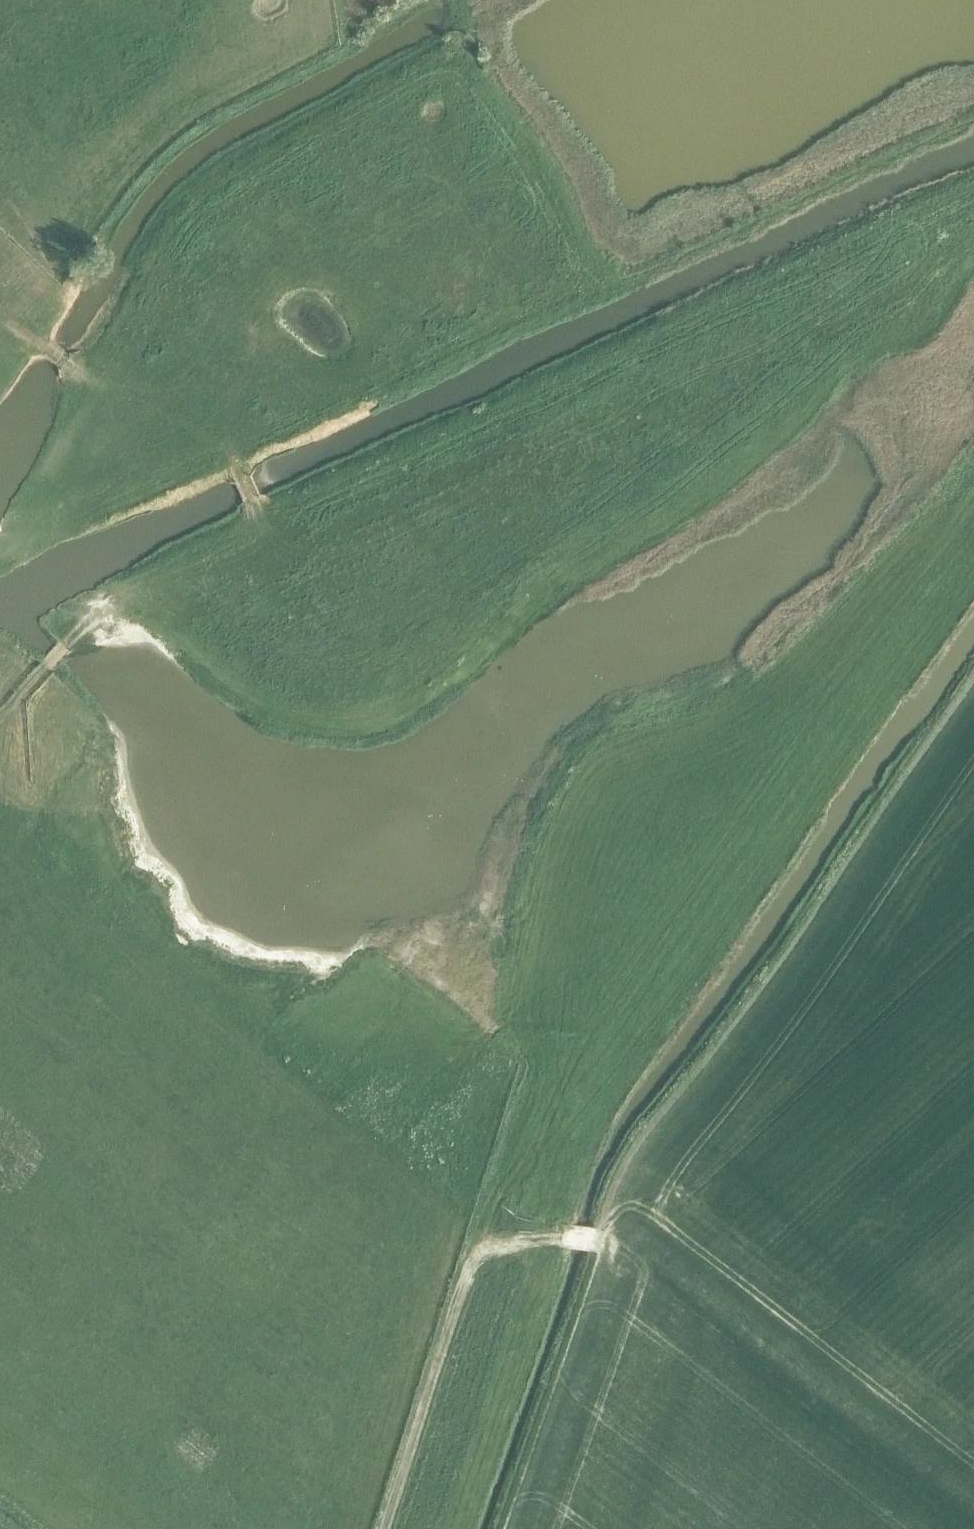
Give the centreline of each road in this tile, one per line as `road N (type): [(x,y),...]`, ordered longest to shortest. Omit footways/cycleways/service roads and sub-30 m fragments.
road 1 (track): [(973,506),(889,564),(747,703),(624,748),(581,773),(556,819),(517,953),(512,1008),(552,1046),(546,1081),(474,1255)]
road 2 (track): [(384,1528),(474,1255),(502,1240),(597,1239)]

